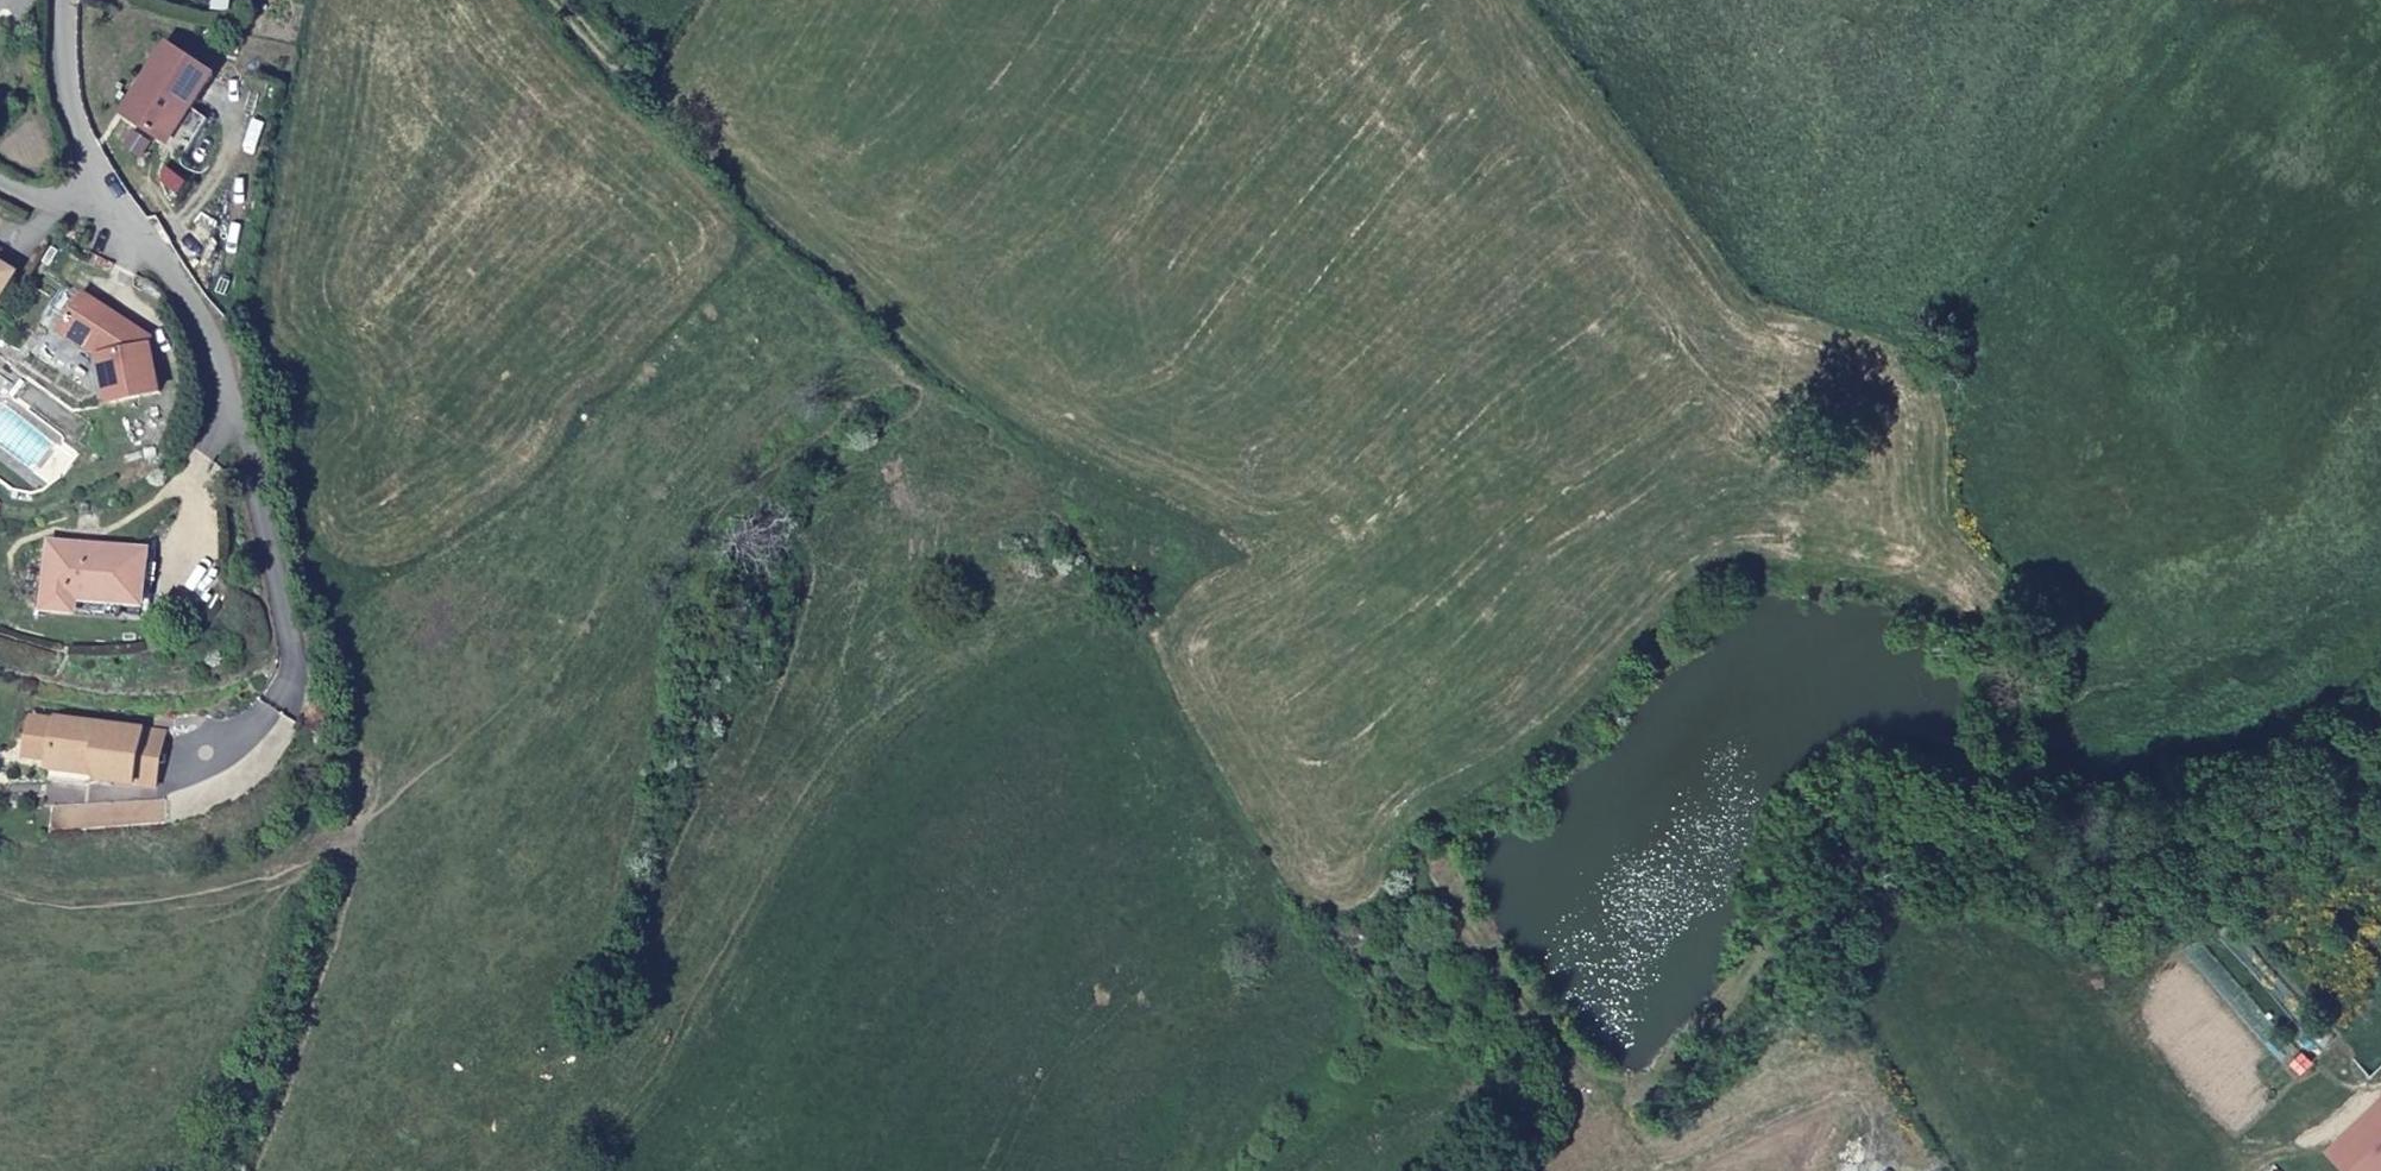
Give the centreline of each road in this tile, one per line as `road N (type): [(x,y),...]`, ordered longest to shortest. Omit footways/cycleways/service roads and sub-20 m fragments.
road 1 (unclassified): [(302,659),(264,478),(208,327),(120,207),(73,91),(71,0)]
road 2 (track): [(671,93),(609,58),(556,0)]

